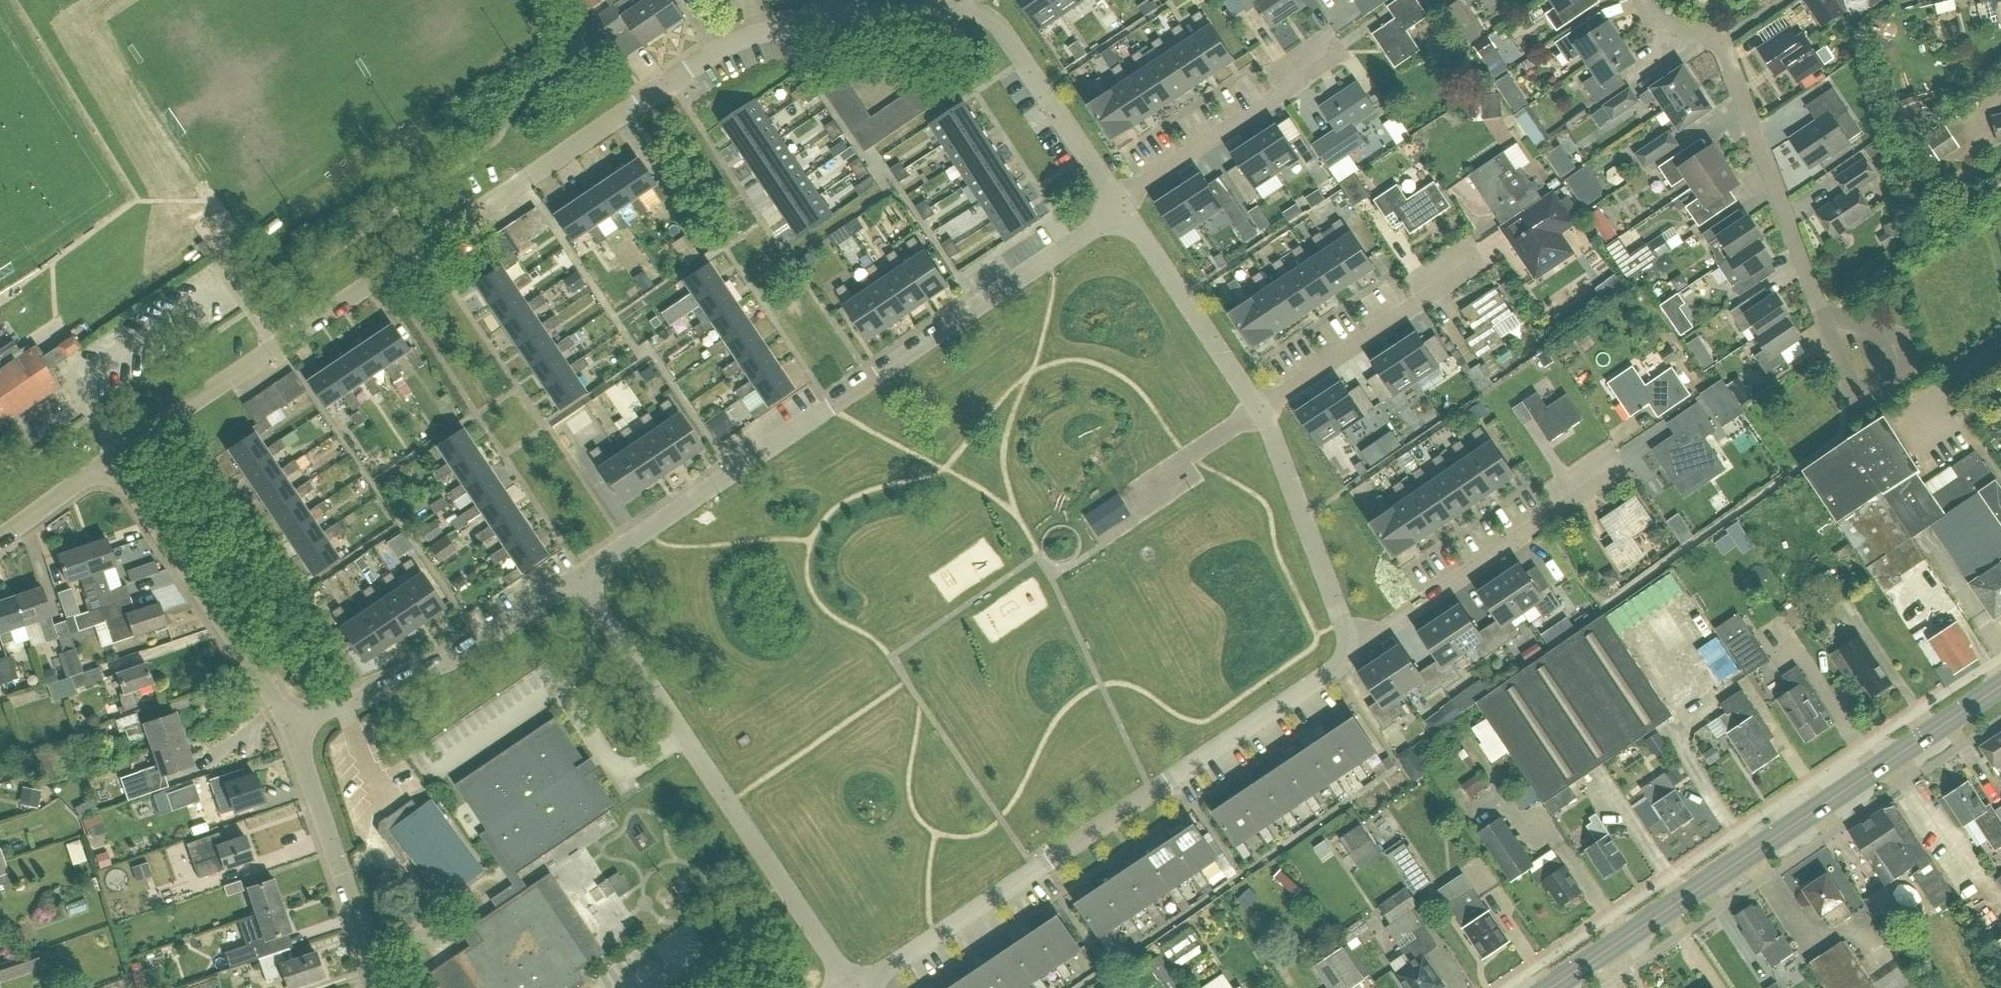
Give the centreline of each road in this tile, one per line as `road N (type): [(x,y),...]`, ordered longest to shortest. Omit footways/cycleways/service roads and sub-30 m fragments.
road 1 (residential): [(112,459),(755,28),(837,22)]
road 2 (residential): [(1125,210),(579,577)]
road 3 (residential): [(856,987),(910,960),(1330,670),(1349,639)]
road 4 (secondary): [(1552,987),(2000,688)]
road 5 (residential): [(854,987),(579,577)]
road 6 (residential): [(1821,312),(1720,49),(1647,14),(1642,0)]
road 7 (residential): [(579,577),(474,649),(293,724)]
road 8 (residential): [(1349,639),(1386,629),(1619,467)]
road 9 (residential): [(293,724),(112,459)]
road 10 (residential): [(379,987),(293,724)]
road 11 (residential): [(1118,198),(991,19),(947,12)]
road 12 (residential): [(1118,198),(1332,51)]
road 13 (residential): [(1260,408),(1426,297),(1465,252)]
road 14 (residential): [(1260,408),(1349,639)]
road 15 (residential): [(1125,210),(1260,408)]
road 16 (residential): [(1821,312),(1900,338),(1908,375),(1871,398),(1851,390)]
road 17 (residential): [(0,540),(112,459)]

